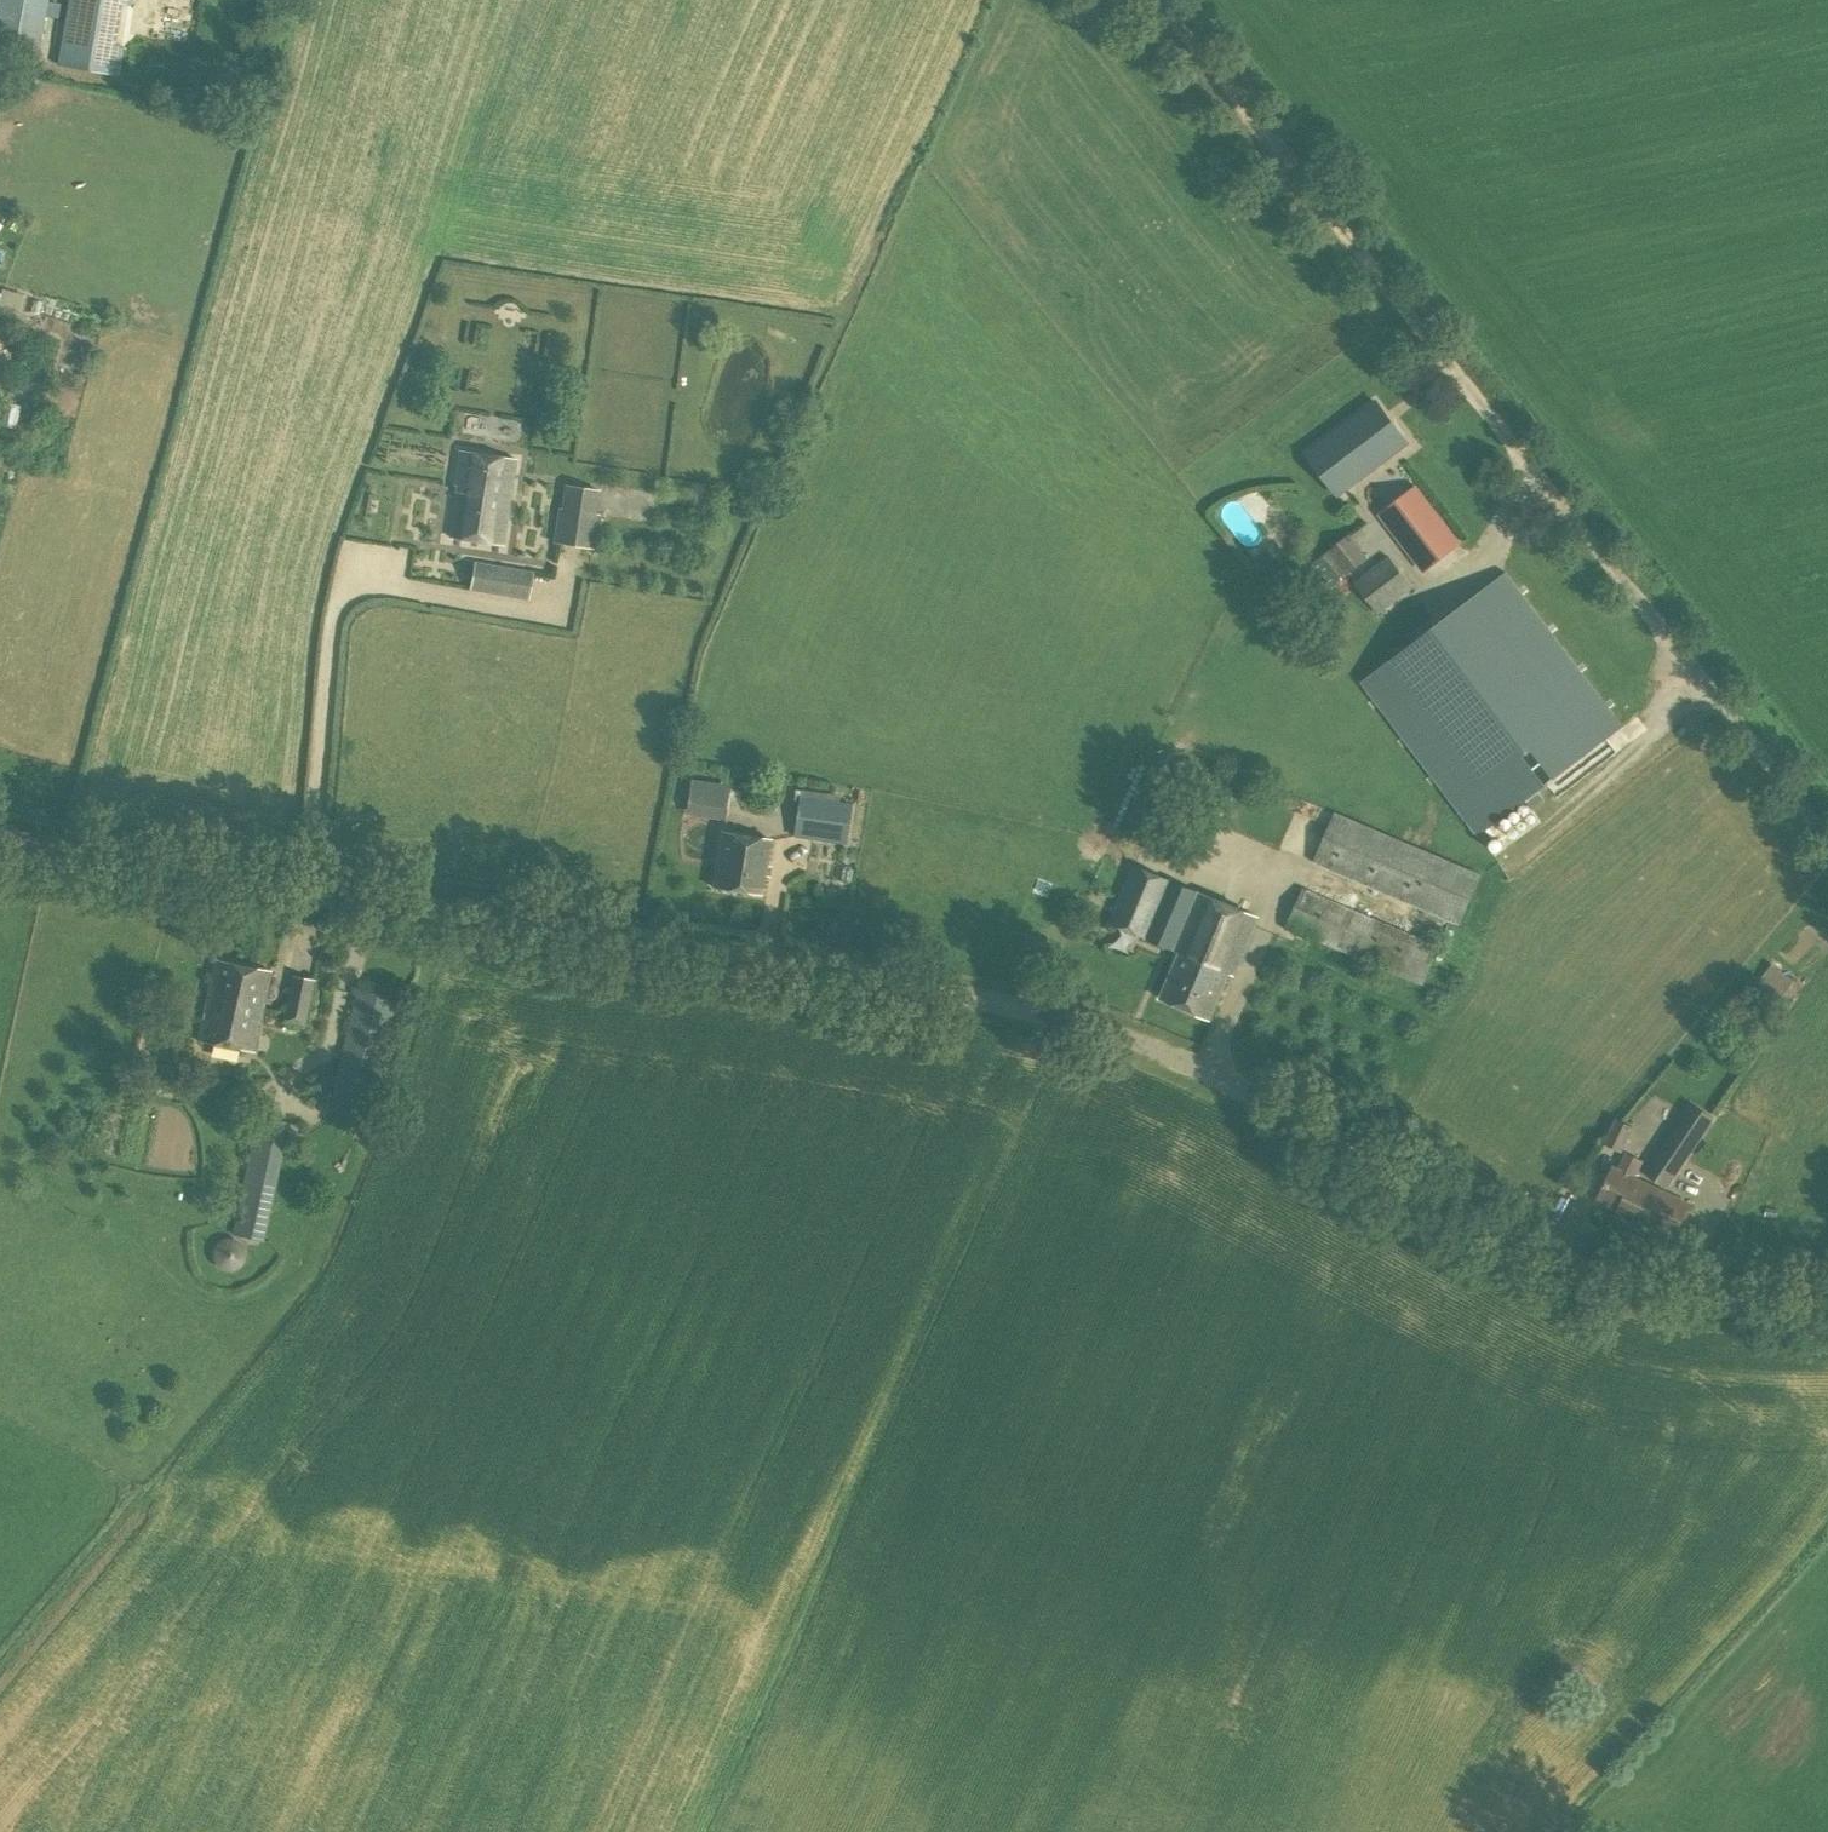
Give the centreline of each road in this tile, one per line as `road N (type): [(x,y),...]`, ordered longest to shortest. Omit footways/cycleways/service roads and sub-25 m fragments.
road 1 (unclassified): [(1827,1308),(1680,1308),(1594,1275),(1238,1089),(1105,1029),(986,1000),(0,837)]
road 2 (unclassified): [(1827,836),(1495,404),(1313,187)]
road 3 (track): [(1313,187),(1162,0)]

